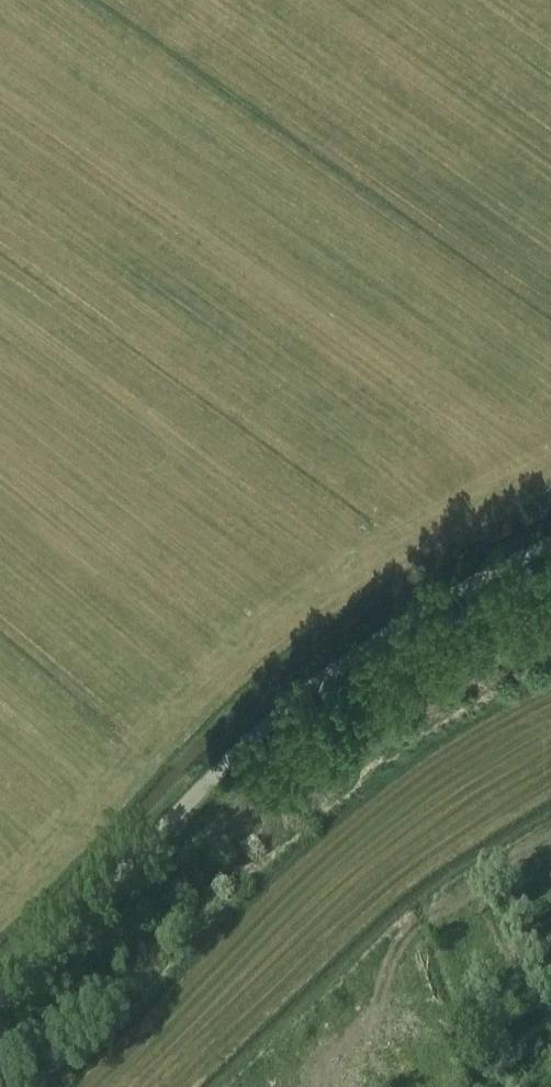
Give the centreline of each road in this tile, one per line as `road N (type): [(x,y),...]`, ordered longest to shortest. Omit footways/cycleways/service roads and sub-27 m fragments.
road 1 (unclassified): [(0,996),(288,685),(397,612),(550,540)]

